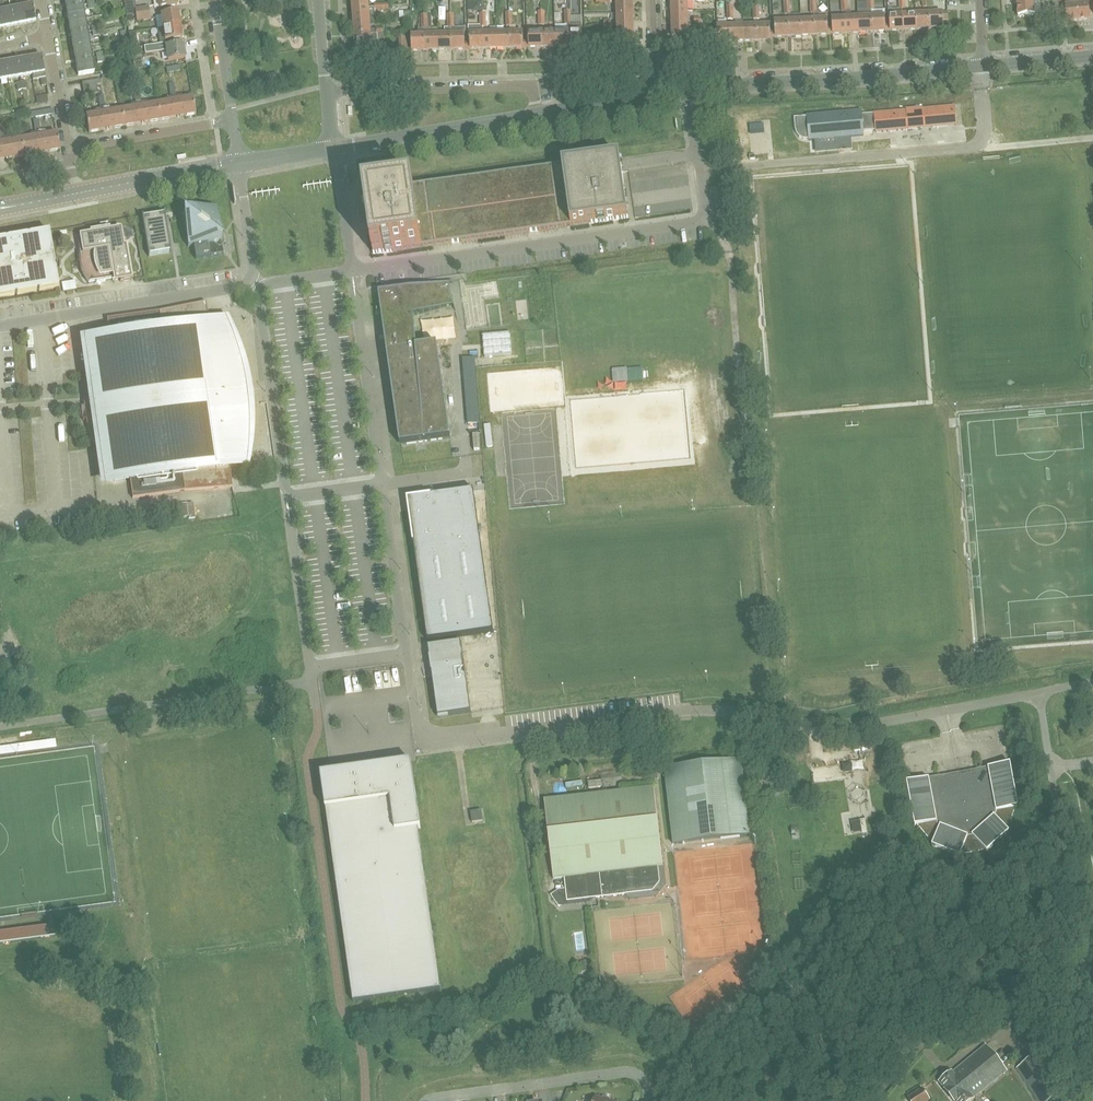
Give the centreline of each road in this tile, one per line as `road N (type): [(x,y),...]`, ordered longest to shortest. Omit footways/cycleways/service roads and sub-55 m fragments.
road 1 (tertiary): [(655,94),(985,65)]
road 2 (residential): [(536,115),(533,87),(328,92)]
road 3 (residential): [(647,1100),(637,1076),(623,1073),(432,1100)]
road 4 (tertiary): [(334,148),(536,115)]
road 5 (residential): [(69,150),(234,119)]
road 6 (tertiary): [(77,193),(241,165)]
road 7 (tertiary): [(536,115),(655,94)]
road 8 (residential): [(234,119),(216,0)]

